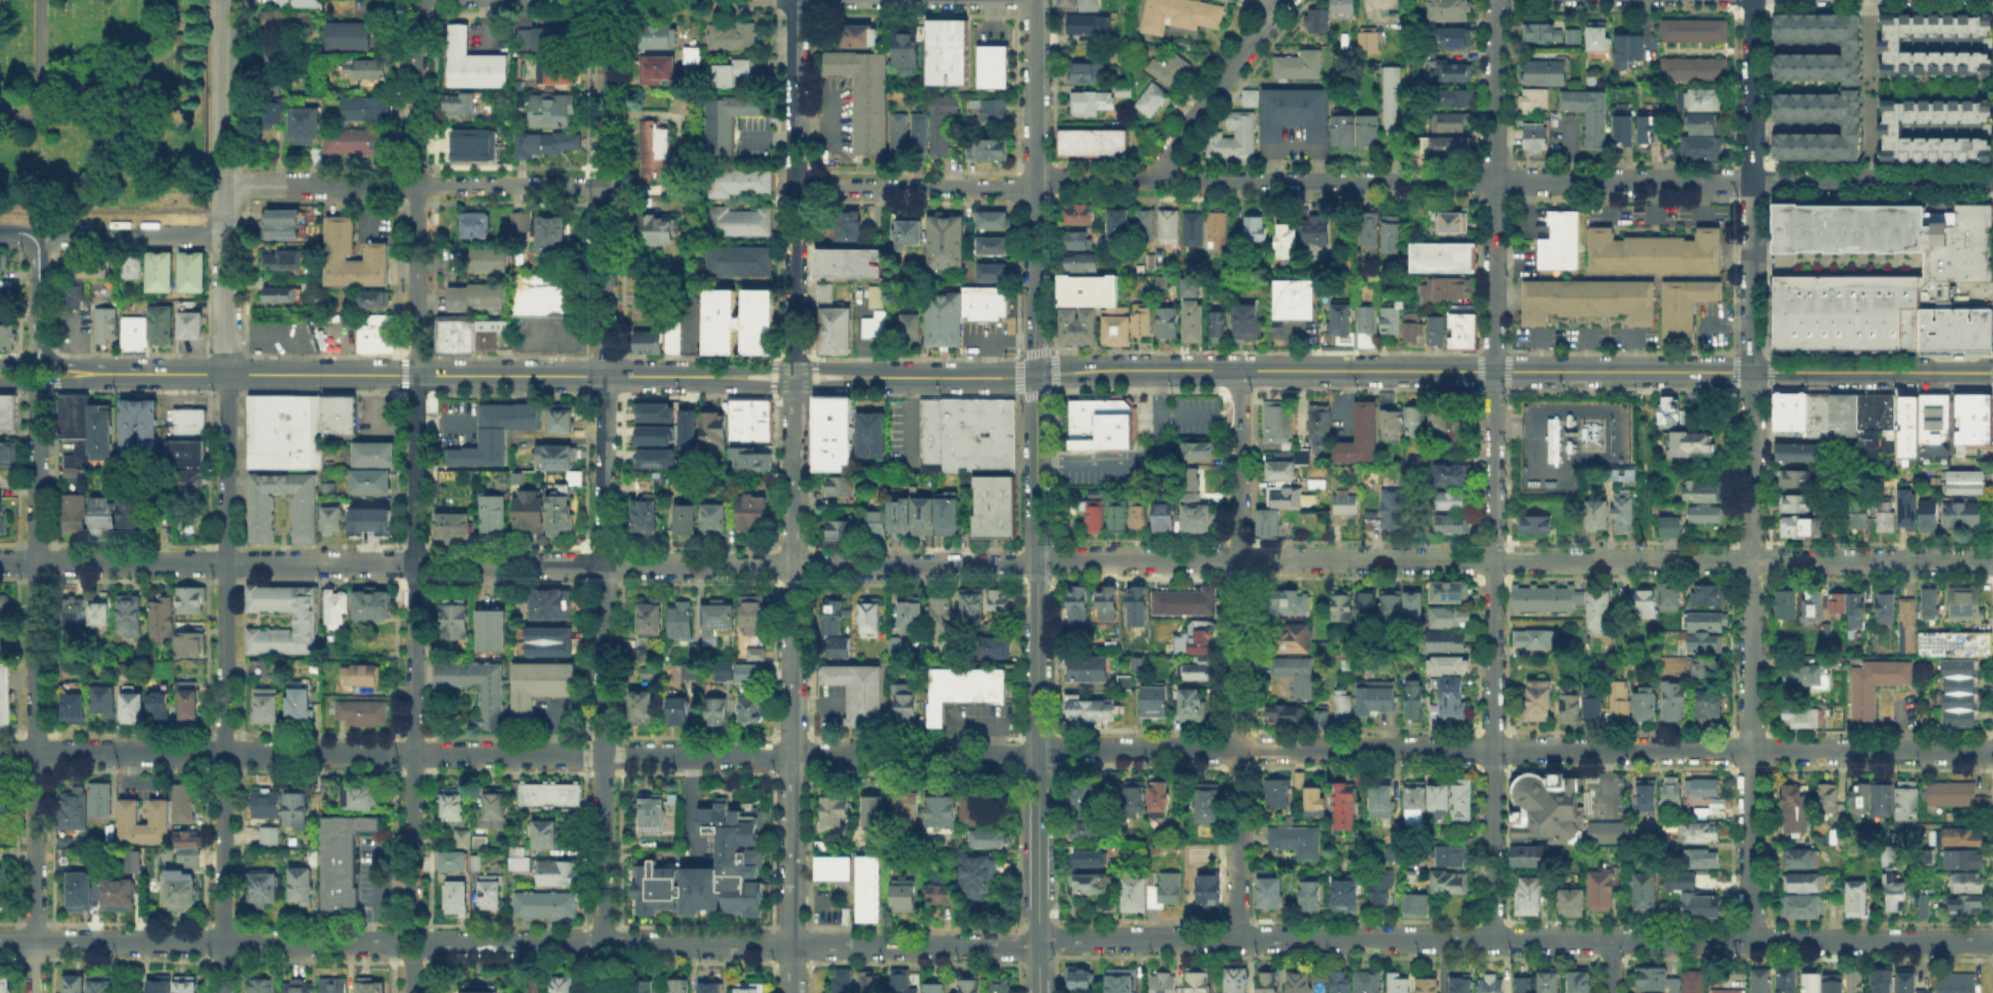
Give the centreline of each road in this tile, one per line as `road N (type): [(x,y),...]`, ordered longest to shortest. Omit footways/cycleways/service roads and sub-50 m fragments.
road 1 (residential): [(0,748),(1992,753)]
road 2 (secondary): [(604,376),(1992,372)]
road 3 (residential): [(0,559),(1037,561)]
road 4 (residential): [(606,0),(601,992)]
road 5 (residential): [(795,0),(792,992)]
road 6 (residential): [(795,186),(1019,188),(1051,178),(1752,180)]
road 7 (residential): [(1038,946),(1058,938),(1992,940)]
road 8 (residential): [(1037,561),(1992,563)]
road 9 (residential): [(1494,0),(1492,938)]
road 10 (residential): [(417,0),(413,930)]
road 11 (residential): [(1752,180),(1752,939)]
road 12 (residential): [(226,374),(224,992)]
road 13 (residential): [(426,944),(1038,946)]
road 14 (residential): [(1240,370),(1238,938)]
road 15 (residential): [(37,383),(34,942)]
road 16 (residential): [(0,942),(399,944)]
road 17 (secondary): [(226,374),(604,376)]
road 18 (tertiary): [(1036,0),(1035,376)]
road 19 (tertiary): [(1035,376),(1038,751)]
road 20 (residential): [(227,0),(226,374)]
road 21 (residential): [(284,182),(605,184)]
road 22 (residential): [(1752,180),(1992,181)]
road 23 (residential): [(1155,178),(1283,0)]
road 24 (tertiary): [(1038,751),(1038,946)]
road 25 (residential): [(226,232),(35,237)]
road 26 (residential): [(1752,0),(1752,180)]

